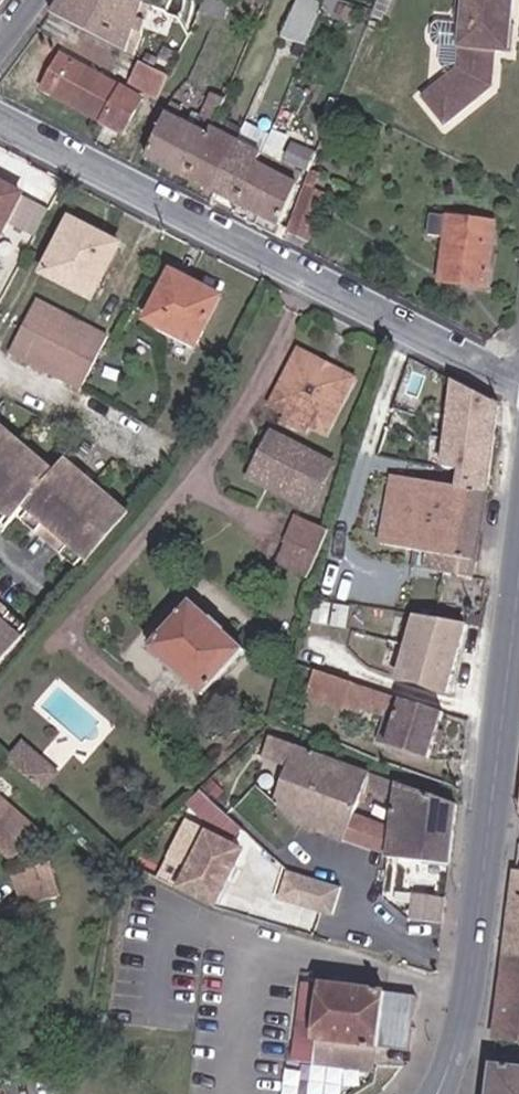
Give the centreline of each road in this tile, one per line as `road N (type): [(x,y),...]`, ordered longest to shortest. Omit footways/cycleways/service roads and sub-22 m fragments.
road 1 (residential): [(0,127),(518,390)]
road 2 (secondary): [(443,1093),(467,1027),(518,570)]

